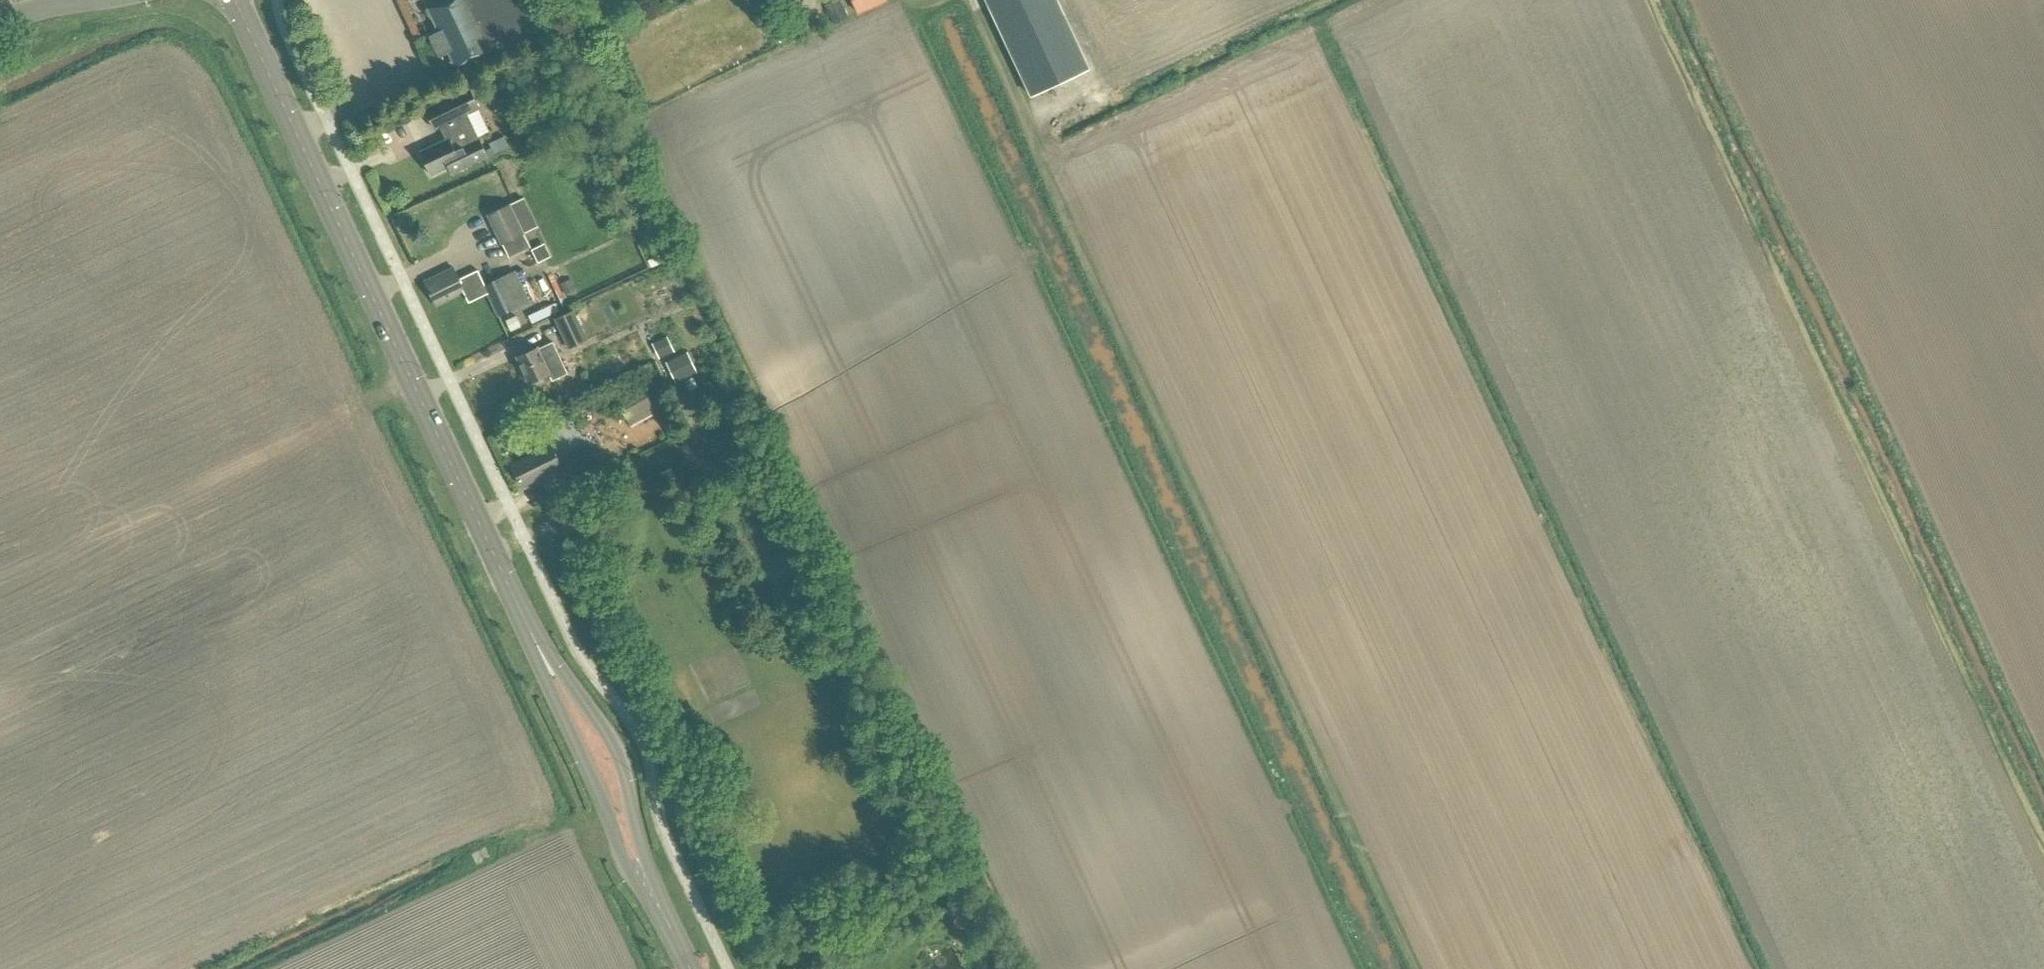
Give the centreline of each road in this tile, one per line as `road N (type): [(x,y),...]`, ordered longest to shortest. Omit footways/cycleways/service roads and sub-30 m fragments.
road 1 (primary): [(538,647),(237,0)]
road 2 (primary): [(674,935),(601,727),(538,647)]
road 3 (primary): [(538,647),(634,875),(674,935)]

